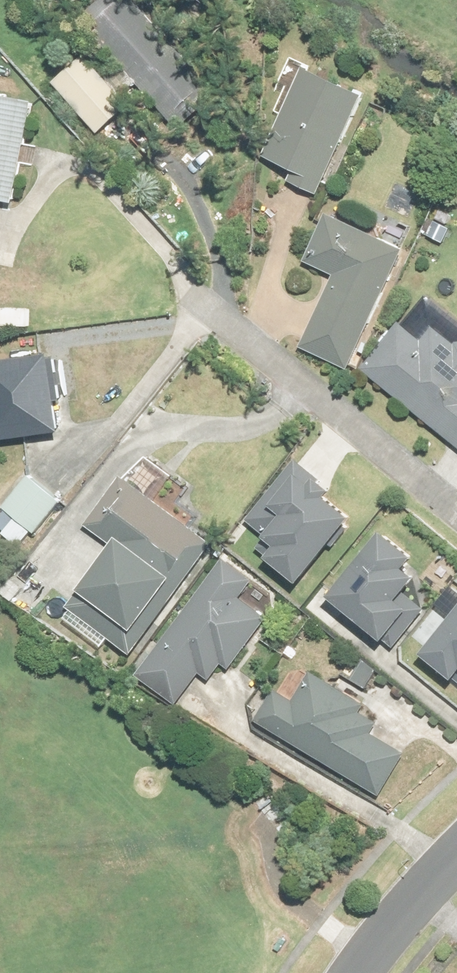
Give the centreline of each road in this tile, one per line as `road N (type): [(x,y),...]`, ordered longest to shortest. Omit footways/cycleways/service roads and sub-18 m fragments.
road 1 (residential): [(203,322),(456,542)]
road 2 (residential): [(456,856),(362,972)]

